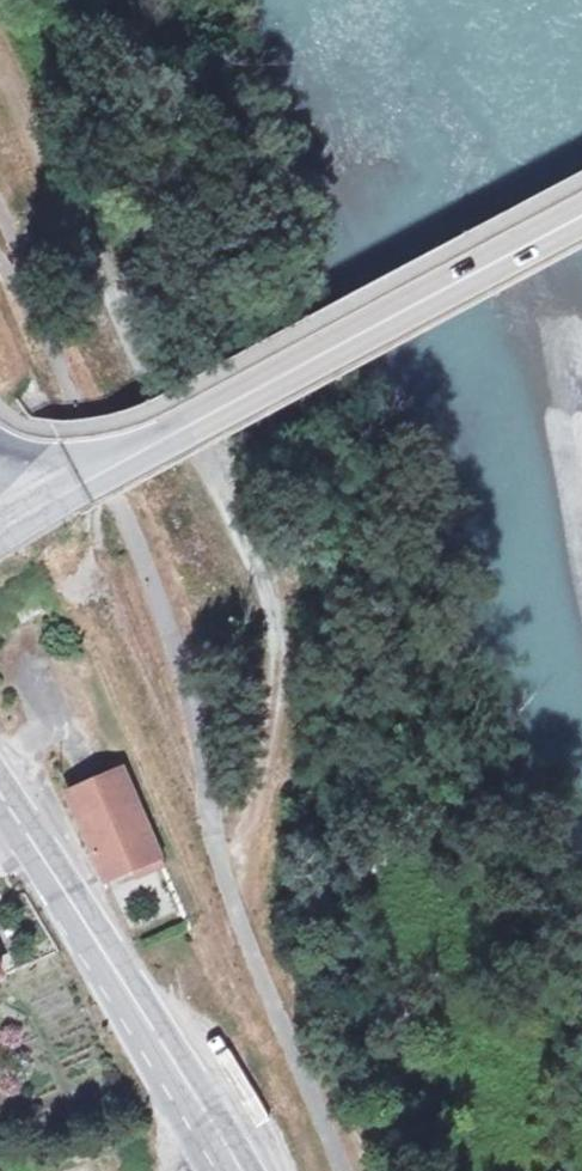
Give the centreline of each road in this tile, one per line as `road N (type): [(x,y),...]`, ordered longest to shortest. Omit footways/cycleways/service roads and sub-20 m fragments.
road 1 (track): [(223,861),(267,788),(273,673),(220,493),(0,75)]
road 2 (primary): [(32,515),(581,225)]
road 3 (primary): [(0,793),(230,1170)]
road 4 (track): [(188,424),(326,343)]

